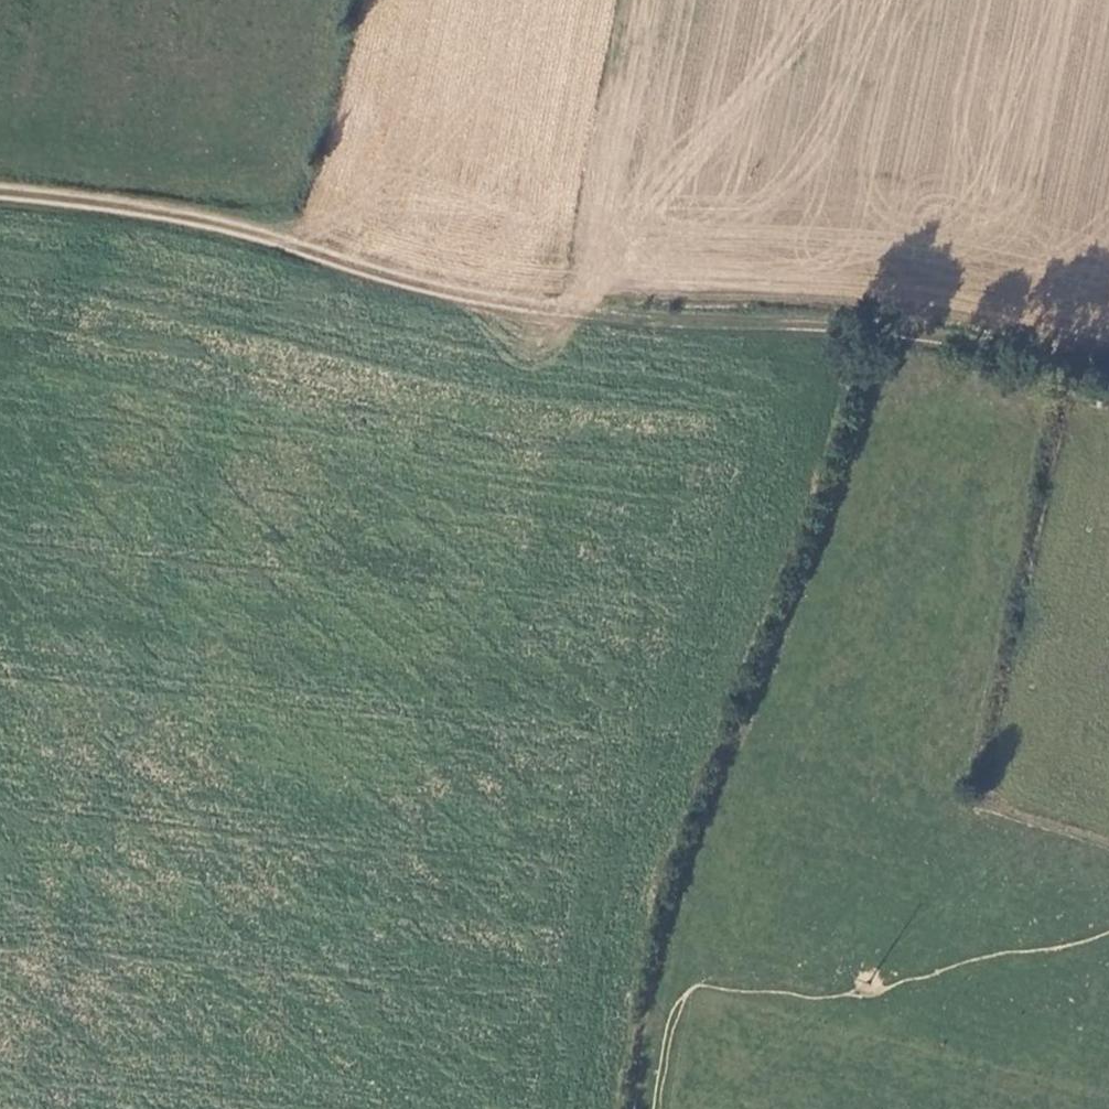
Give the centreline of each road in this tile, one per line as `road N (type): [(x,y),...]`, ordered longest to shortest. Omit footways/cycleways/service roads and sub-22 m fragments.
road 1 (track): [(0,194),(196,219),(372,275),(562,314),(855,323),(1108,367)]

